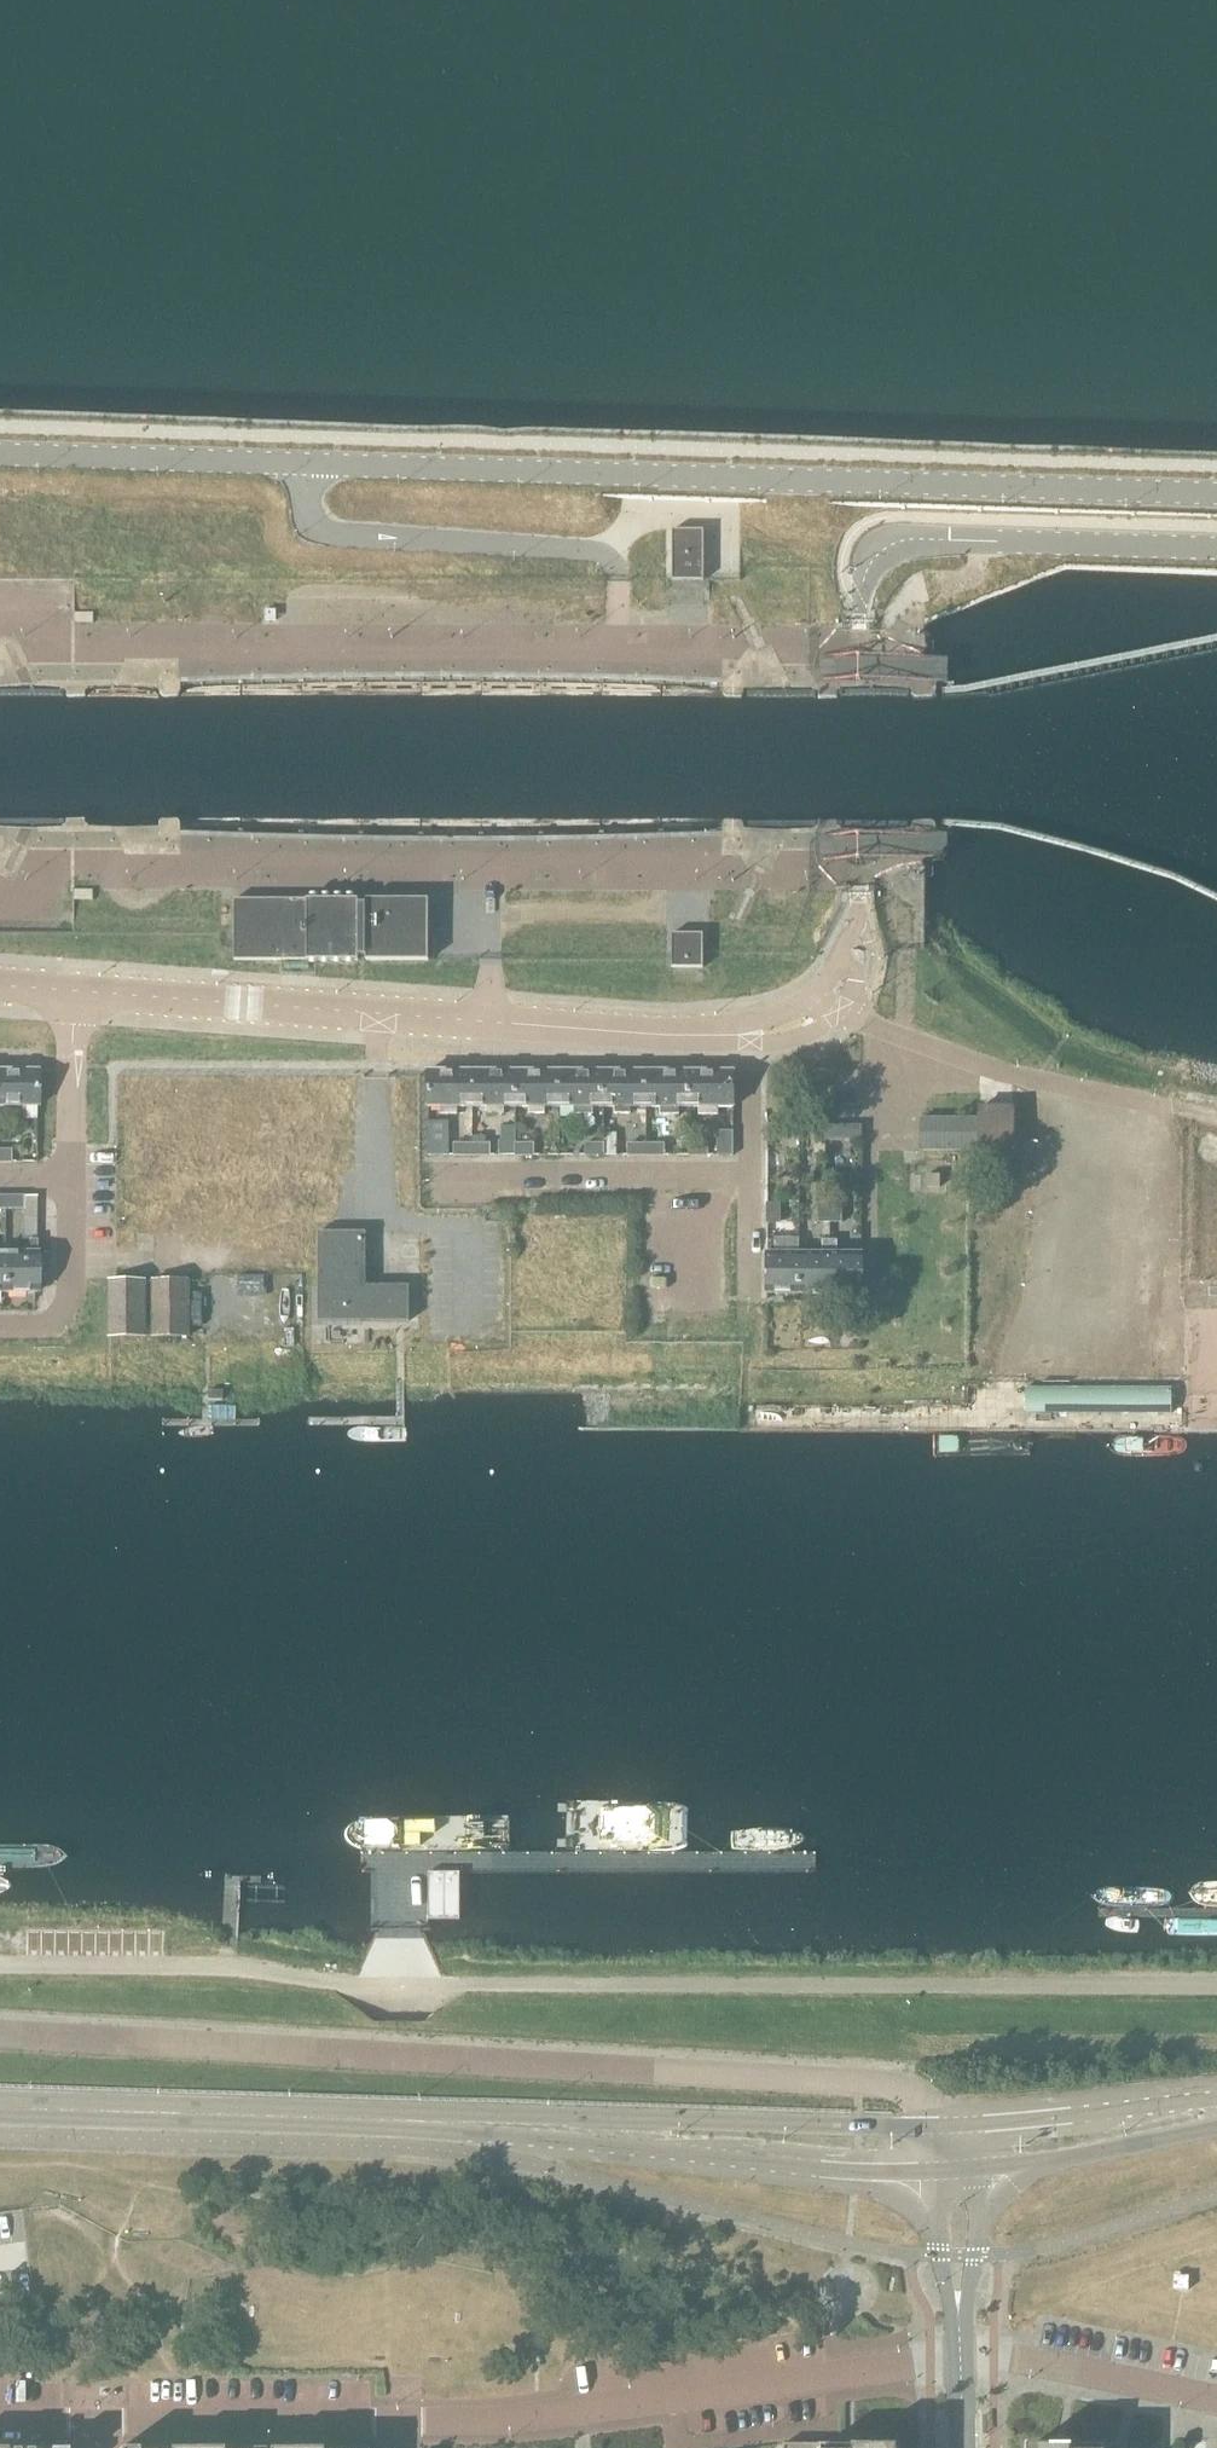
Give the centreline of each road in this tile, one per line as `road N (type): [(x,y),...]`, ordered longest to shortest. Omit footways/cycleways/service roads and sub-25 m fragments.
road 1 (tertiary): [(0,984),(581,1028),(745,1034),(806,1024),(832,1002),(859,944),(860,589),(872,558),(917,538),(1216,539)]
road 2 (tertiary): [(0,449),(1216,482)]
road 3 (tertiary): [(655,2132),(0,2110)]
road 4 (residential): [(396,2423),(493,2421),(960,2358)]
road 5 (residential): [(95,2427),(396,2423)]
road 6 (tertiary): [(954,2124),(681,2122),(655,2132)]
road 7 (tertiary): [(655,2132),(668,2150),(932,2171)]
road 8 (tertiary): [(1216,2095),(954,2124)]
road 9 (tertiary): [(988,2167),(1216,2127)]
road 10 (residential): [(1216,2398),(993,2355)]
road 11 (tertiary): [(958,2298),(976,2255),(988,2167)]
road 12 (tertiary): [(932,2171),(948,2289),(958,2298)]

